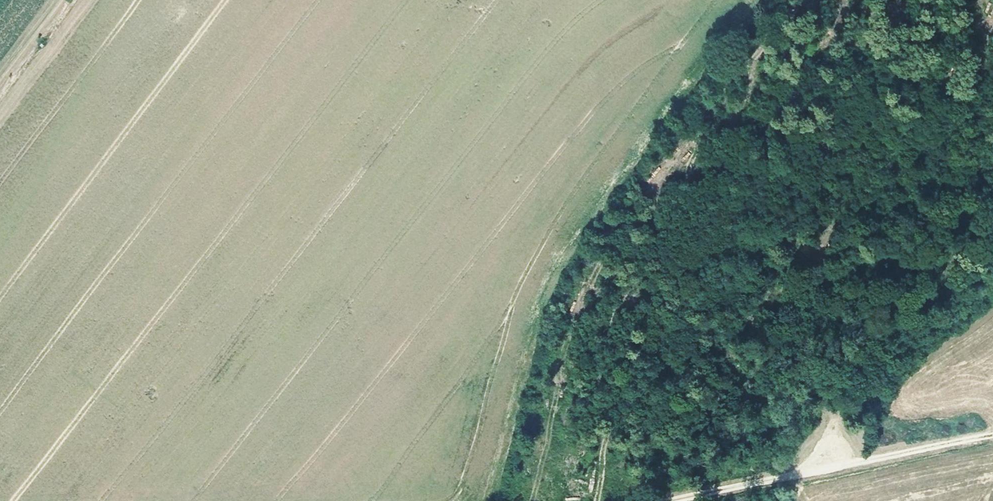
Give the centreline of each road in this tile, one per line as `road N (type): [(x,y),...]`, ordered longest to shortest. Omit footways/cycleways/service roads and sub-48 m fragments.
road 1 (track): [(992,435),(664,500)]

